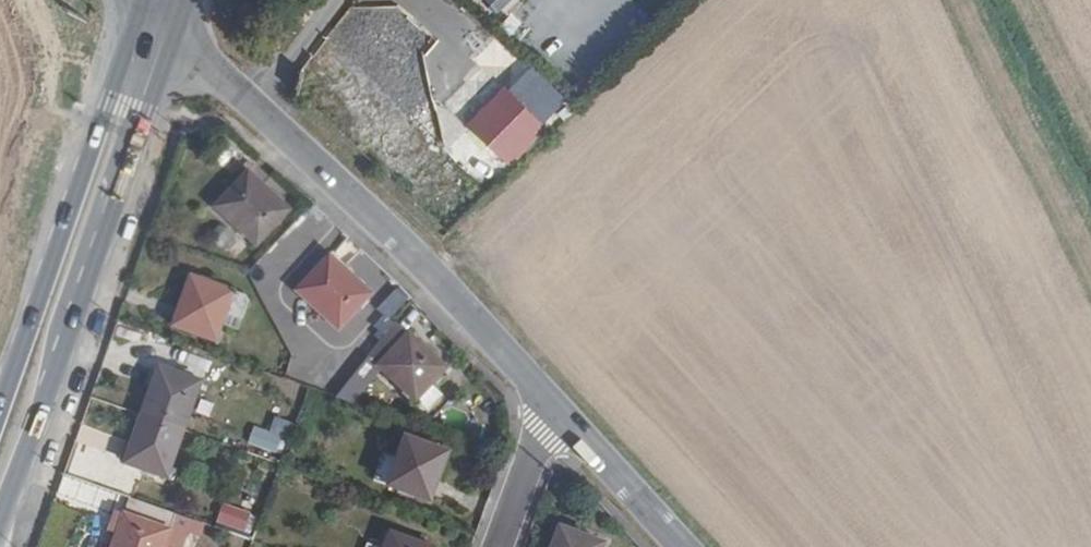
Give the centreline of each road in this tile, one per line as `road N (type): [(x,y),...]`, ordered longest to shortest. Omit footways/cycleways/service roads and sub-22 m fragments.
road 1 (primary): [(0,518),(143,130),(177,12)]
road 2 (primary): [(101,0),(64,136),(36,311),(0,412)]
road 3 (residential): [(435,263),(380,65),(350,23),(311,0)]
road 4 (residential): [(262,117),(392,236),(435,263)]
road 5 (residential): [(685,546),(552,400)]
road 6 (residential): [(552,400),(435,263)]
road 7 (residential): [(552,400),(497,546)]

